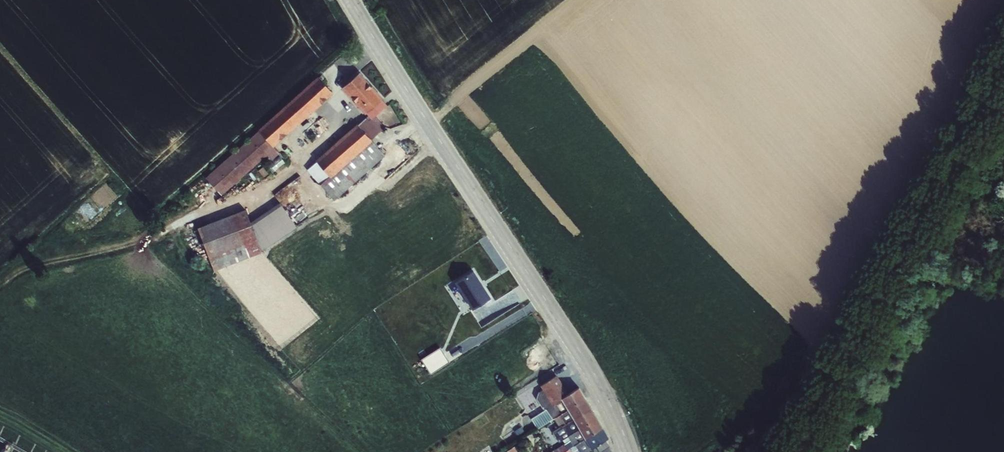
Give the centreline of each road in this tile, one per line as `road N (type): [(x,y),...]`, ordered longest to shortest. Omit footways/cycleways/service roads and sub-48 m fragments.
road 1 (unclassified): [(351,0),(507,237),(630,451)]

